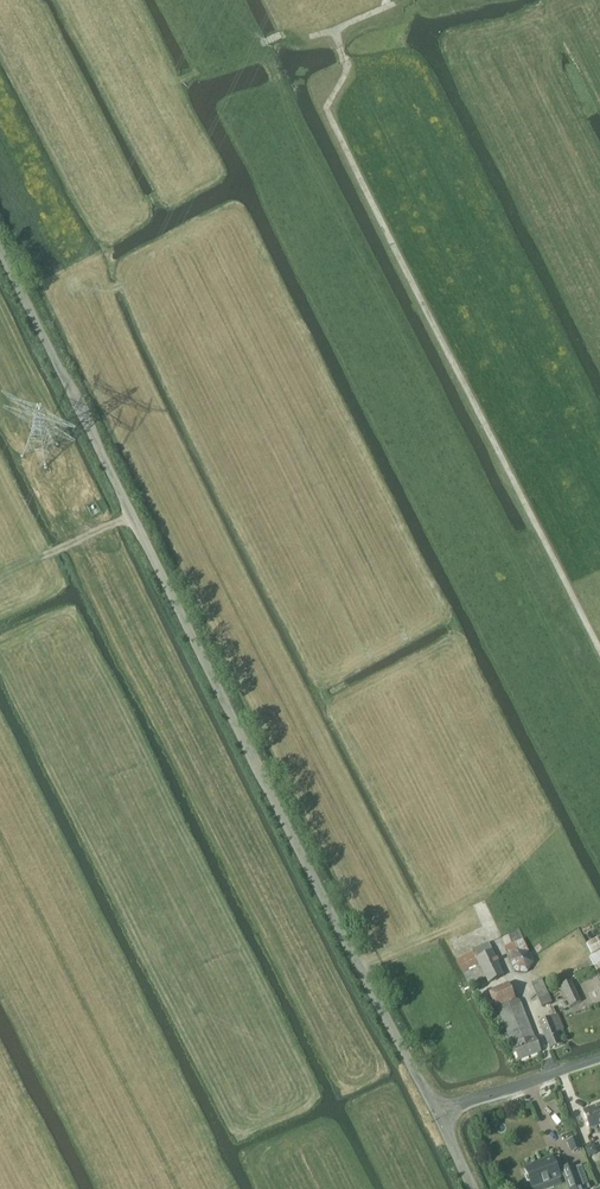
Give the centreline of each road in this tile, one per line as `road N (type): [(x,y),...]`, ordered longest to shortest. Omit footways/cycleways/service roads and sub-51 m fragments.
road 1 (unclassified): [(437,1114),(0,252)]
road 2 (track): [(599,651),(324,109),(347,71),(334,31)]
road 3 (unclassified): [(437,1114),(599,1060)]

